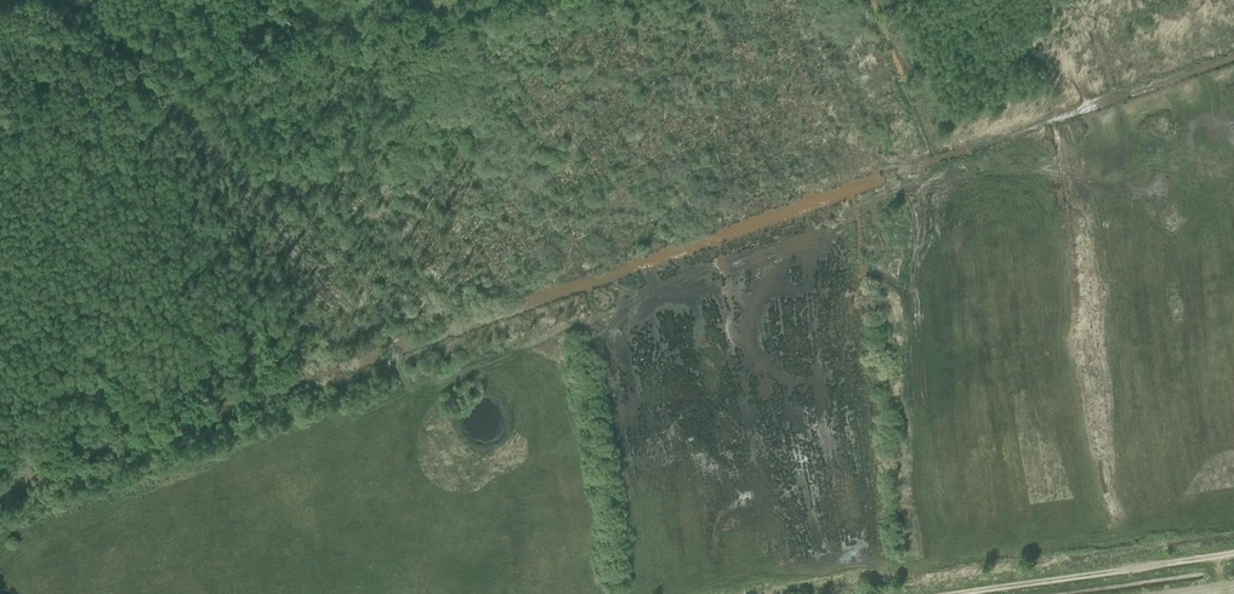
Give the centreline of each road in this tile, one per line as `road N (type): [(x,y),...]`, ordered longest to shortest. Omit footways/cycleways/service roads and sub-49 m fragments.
road 1 (track): [(1233,554),(952,593)]

